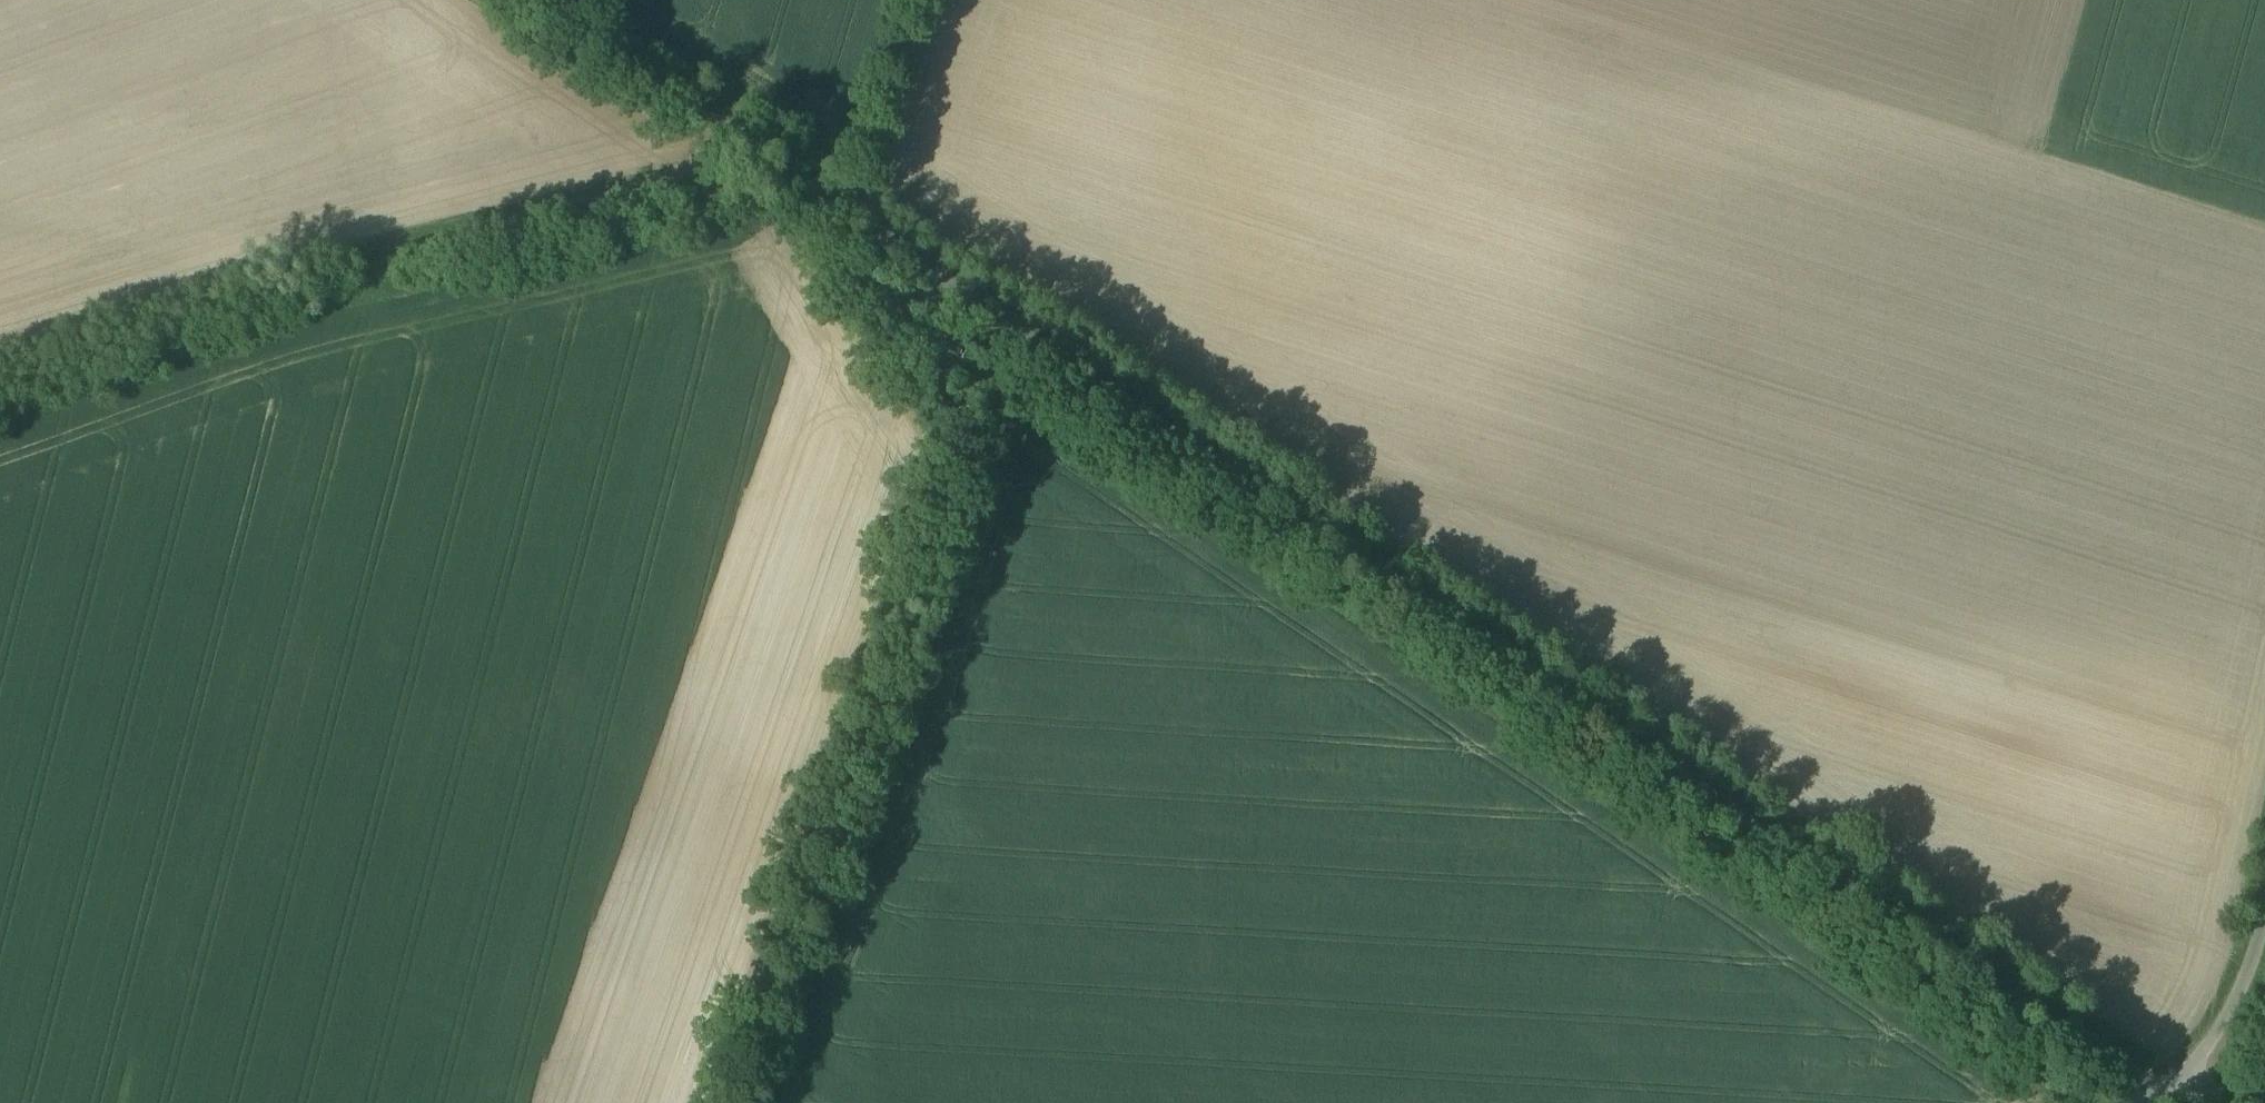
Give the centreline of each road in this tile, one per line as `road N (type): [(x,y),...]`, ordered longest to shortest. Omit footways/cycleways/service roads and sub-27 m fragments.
road 1 (residential): [(2110,1102),(2023,1013),(1593,729),(527,0)]
road 2 (unclassified): [(2145,1102),(2223,971),(2264,811)]

